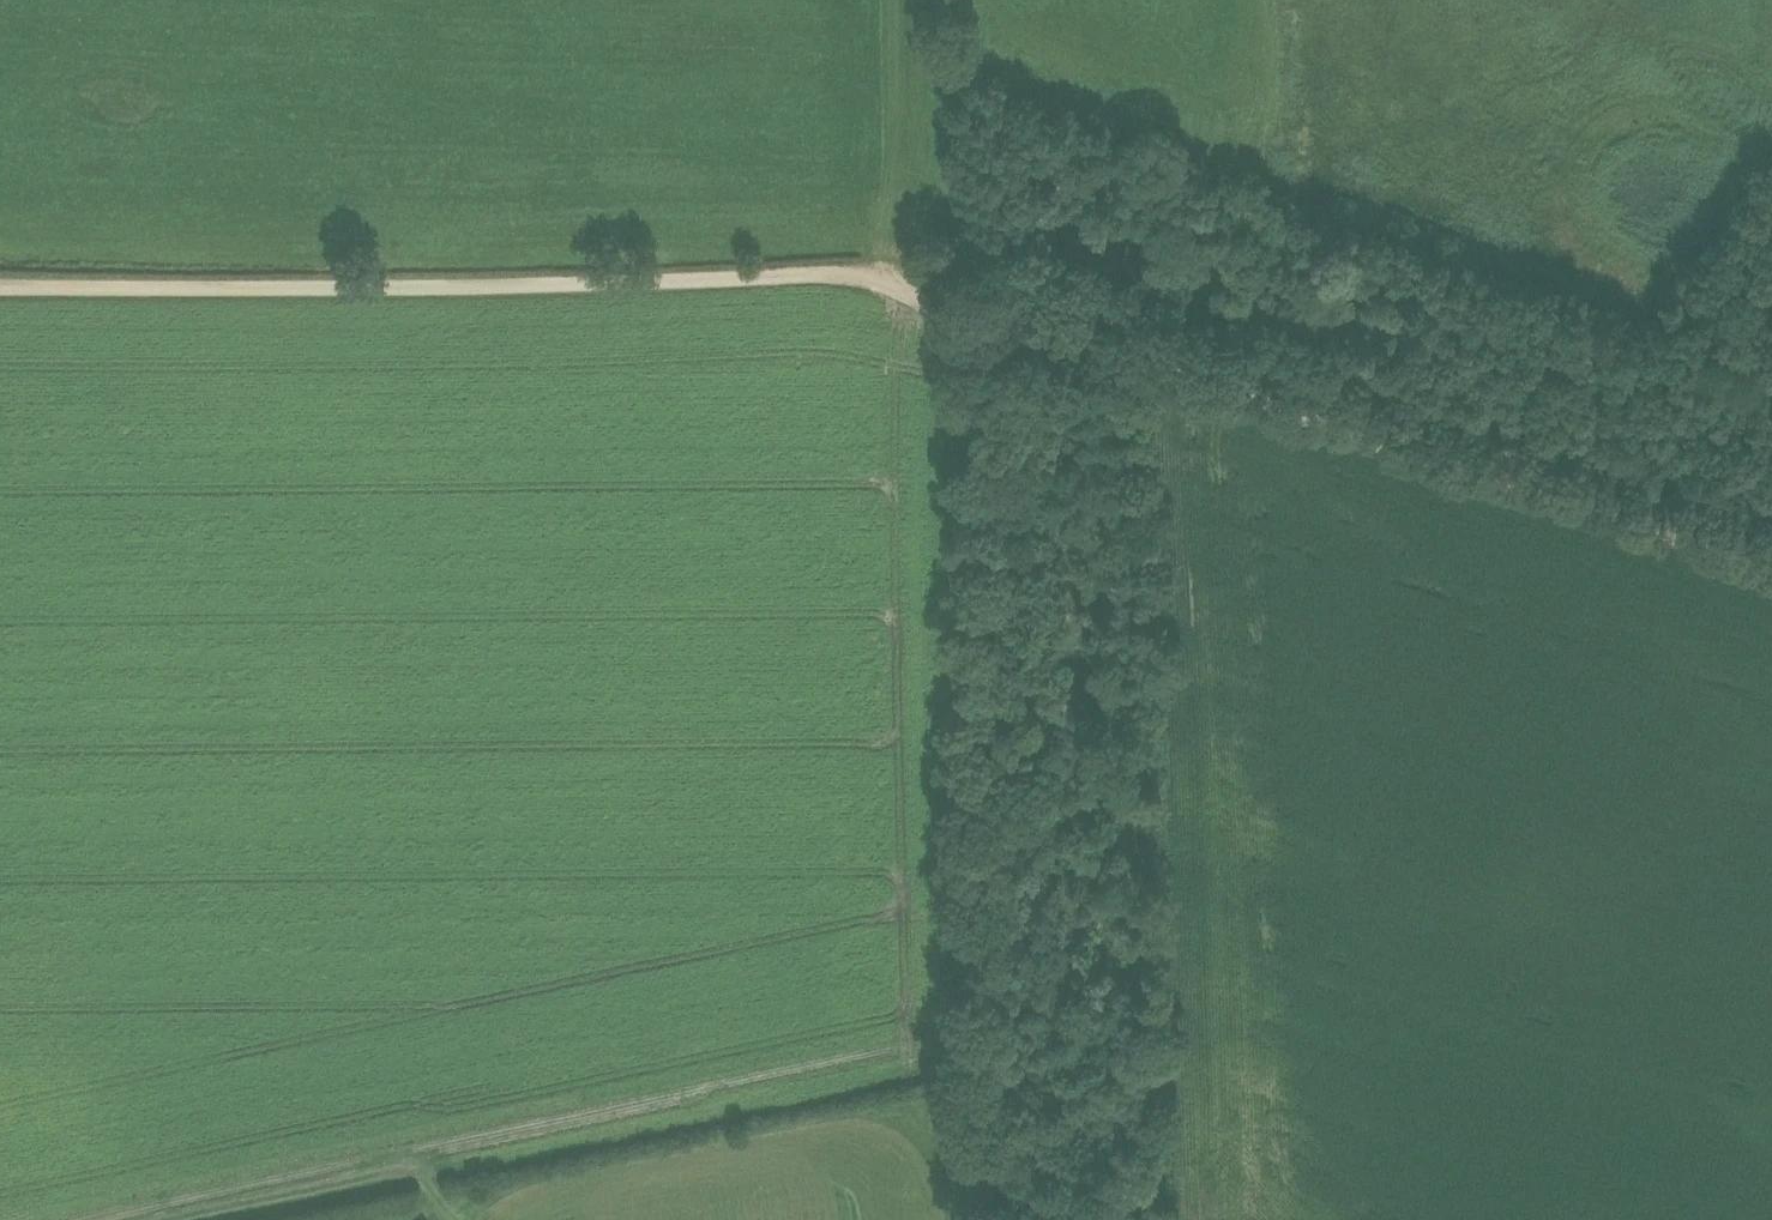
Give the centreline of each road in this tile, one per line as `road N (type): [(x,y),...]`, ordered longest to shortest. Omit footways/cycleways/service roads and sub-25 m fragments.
road 1 (track): [(1771,567),(1085,332),(984,343)]

